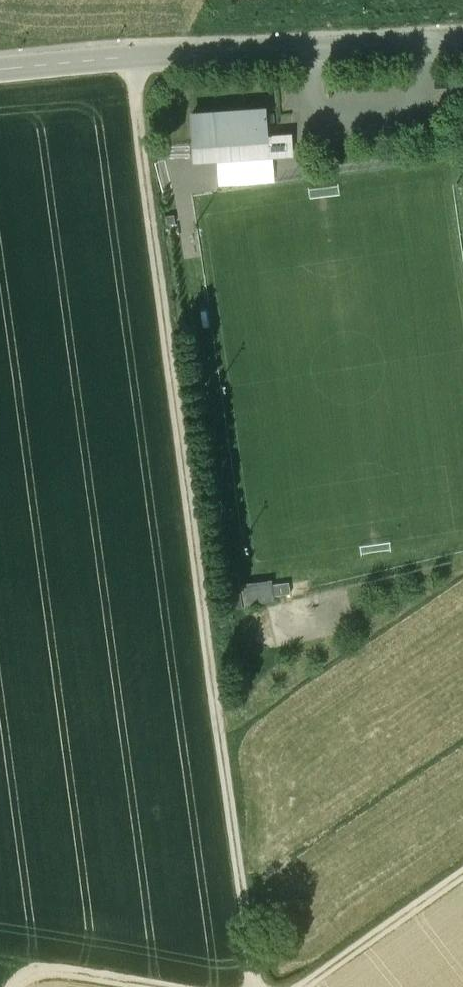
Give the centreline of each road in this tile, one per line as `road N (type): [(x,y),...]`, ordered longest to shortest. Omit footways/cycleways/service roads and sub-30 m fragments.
road 1 (track): [(255,986),(135,61)]
road 2 (residential): [(7,66),(462,39)]
road 3 (track): [(296,986),(462,871)]
road 4 (track): [(0,963),(151,986)]

